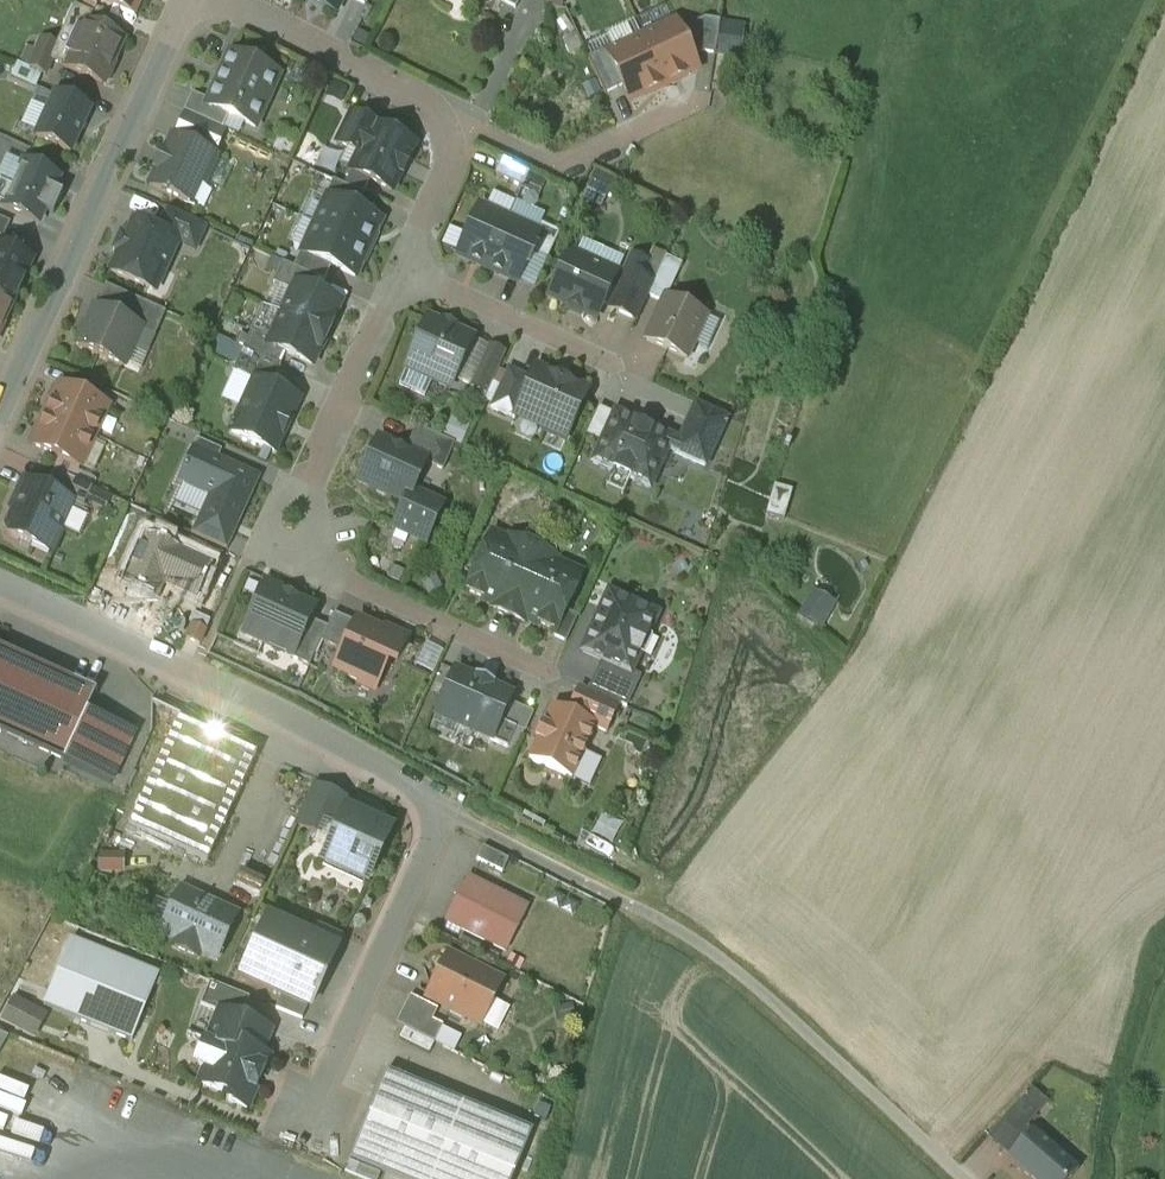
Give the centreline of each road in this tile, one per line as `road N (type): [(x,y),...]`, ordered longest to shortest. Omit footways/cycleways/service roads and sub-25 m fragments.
road 1 (residential): [(0,584),(190,666),(450,804),(304,1118)]
road 2 (residential): [(403,270),(276,550),(552,677)]
road 3 (residential): [(0,405),(186,0)]
road 4 (residential): [(213,0),(465,125)]
road 5 (residential): [(465,125),(561,171),(697,103)]
road 6 (residential): [(403,270),(614,366)]
road 7 (residential): [(465,125),(403,270)]

